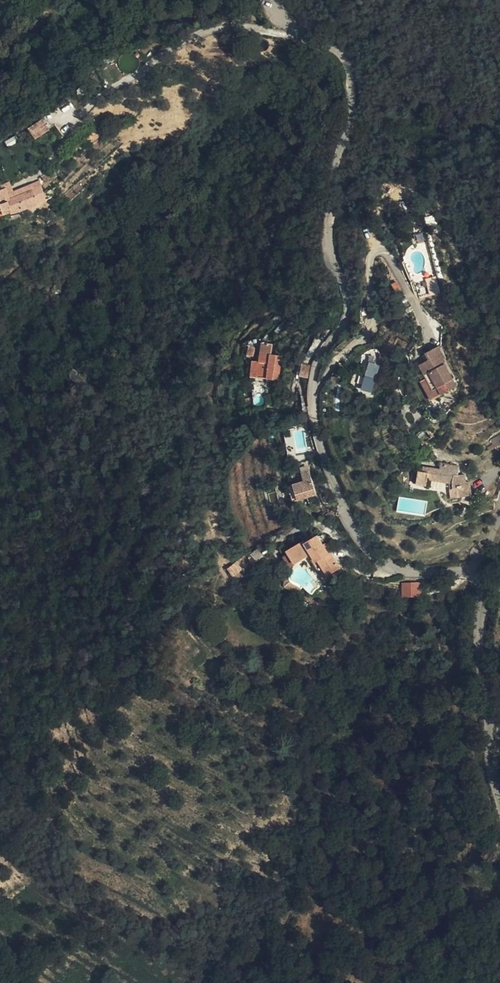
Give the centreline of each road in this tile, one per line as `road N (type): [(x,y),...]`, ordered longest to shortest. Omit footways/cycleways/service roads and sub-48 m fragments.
road 1 (residential): [(499,795),(479,579),(458,569),(396,569),(369,550),(345,514),(319,455),(312,391),(329,342)]

